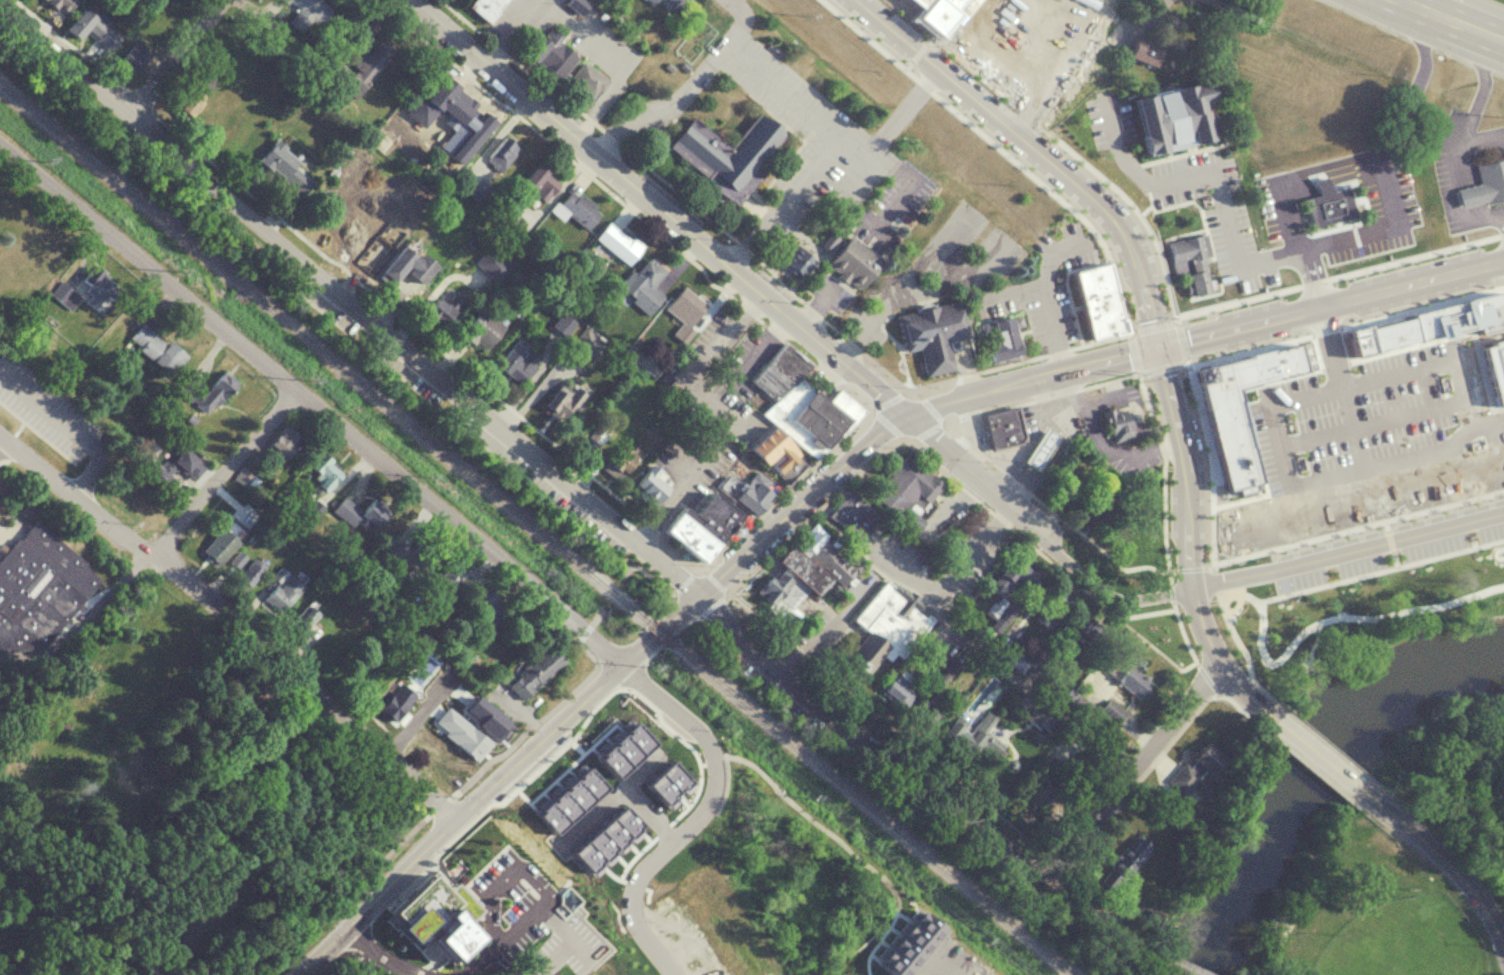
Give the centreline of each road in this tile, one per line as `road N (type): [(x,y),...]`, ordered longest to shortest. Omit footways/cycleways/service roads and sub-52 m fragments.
road 1 (residential): [(1043,871),(1021,863),(741,643),(713,605),(0,5)]
road 2 (tertiary): [(298,974),(622,665),(906,416)]
road 3 (residential): [(0,143),(622,665)]
road 4 (tertiary): [(1191,588),(1183,453),(1123,231),(1086,188),(862,0)]
road 5 (tertiary): [(906,416),(409,0)]
road 6 (tertiary): [(906,416),(1503,256)]
road 7 (residential): [(455,822),(291,665),(0,435)]
road 8 (residential): [(668,974),(636,930),(627,899),(644,867),(711,802),(718,767),(698,727),(622,665)]
road 9 (residential): [(1191,588),(1503,512)]
road 10 (residential): [(1219,658),(1066,856),(1043,871)]
road 11 (residential): [(156,551),(297,391)]
road 12 (tertiary): [(1503,955),(1456,873),(1367,797)]
road 13 (residential): [(1053,550),(1039,526),(906,416)]
road 14 (tertiary): [(1274,719),(1219,658),(1191,588)]
road 15 (residential): [(1053,550),(1110,596),(1191,588)]
road 16 (residential): [(129,113),(223,0)]
road 17 (tertiary): [(1367,797),(1274,719)]

